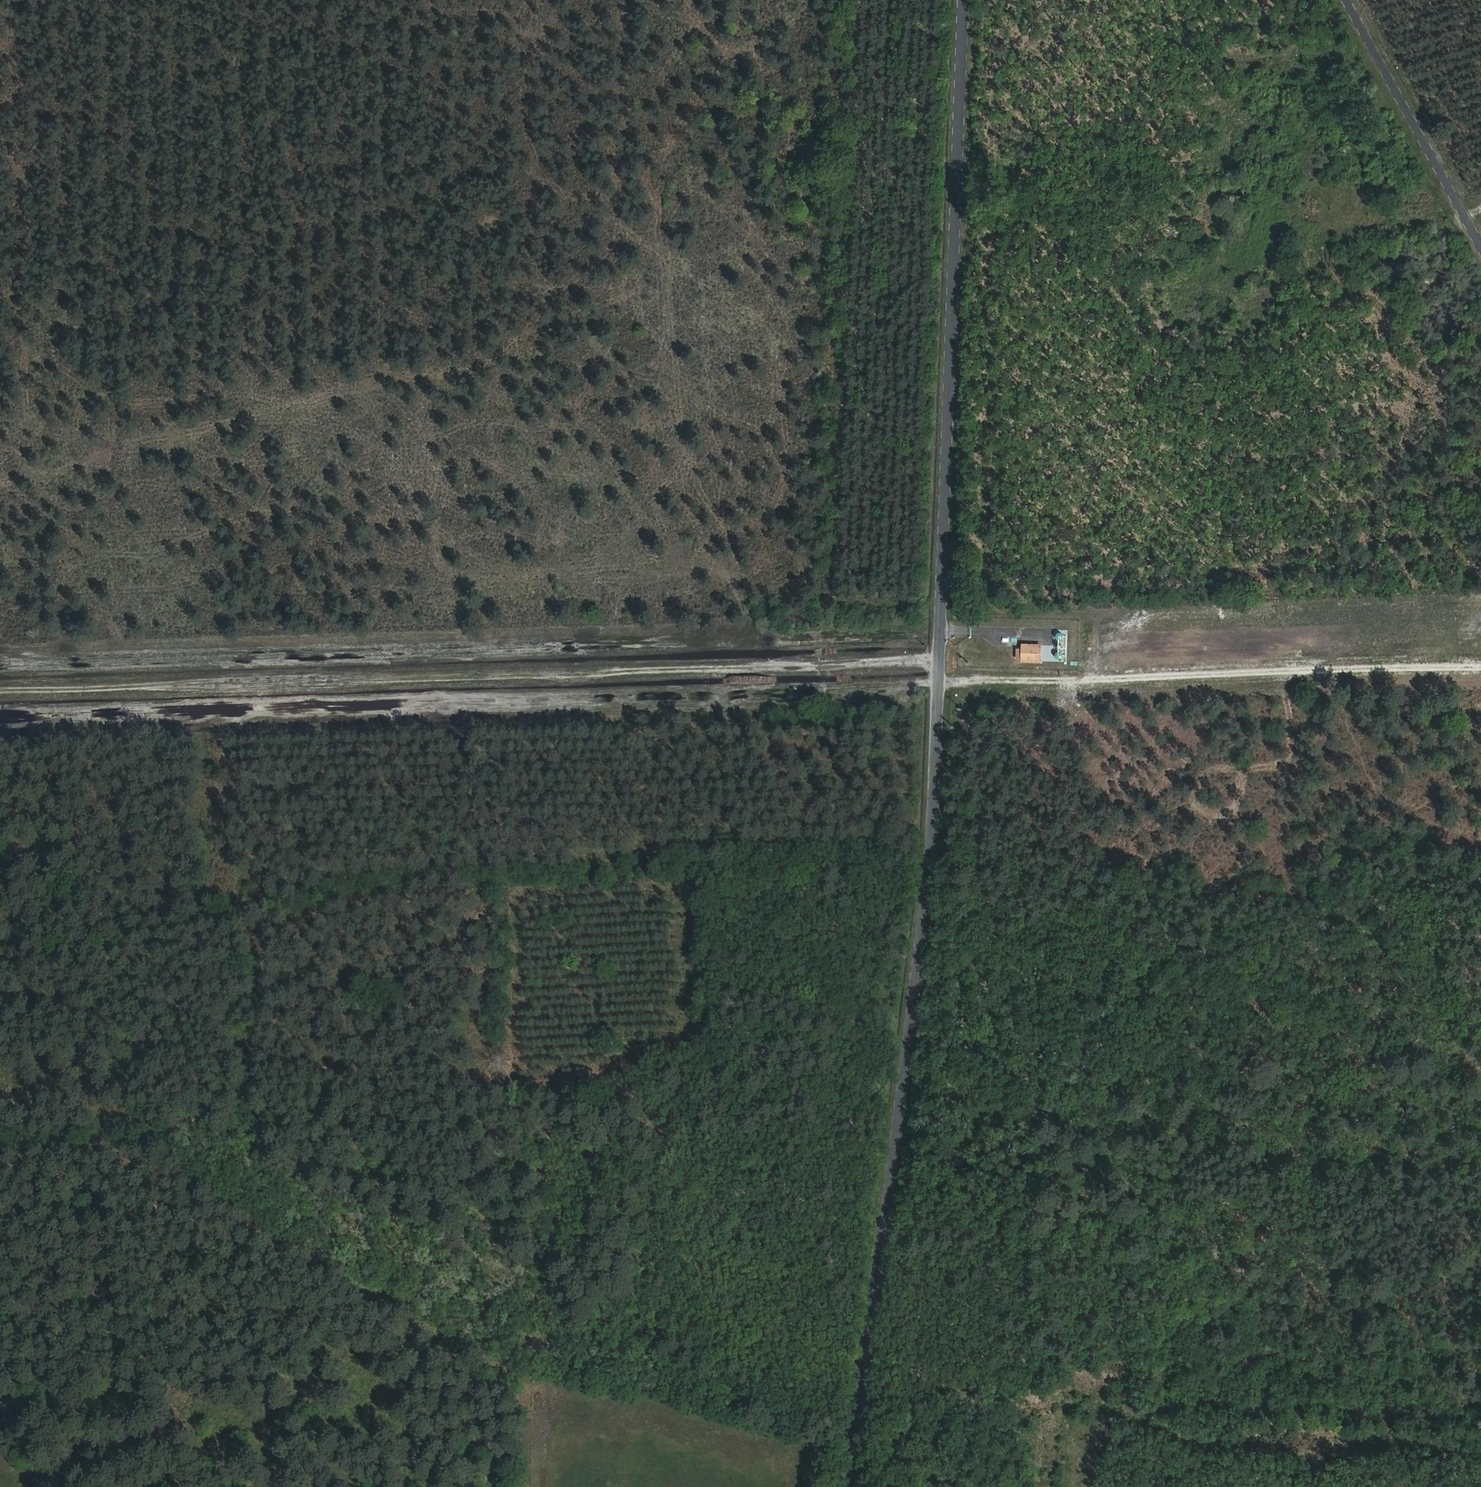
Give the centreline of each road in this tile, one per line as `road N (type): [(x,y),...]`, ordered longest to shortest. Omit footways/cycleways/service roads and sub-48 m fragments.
road 1 (tertiary): [(851,1486),(936,829),(970,0)]
road 2 (track): [(0,656),(1480,600)]
road 3 (tertiary): [(1480,253),(1342,0)]
road 4 (track): [(28,1486),(0,1329)]

